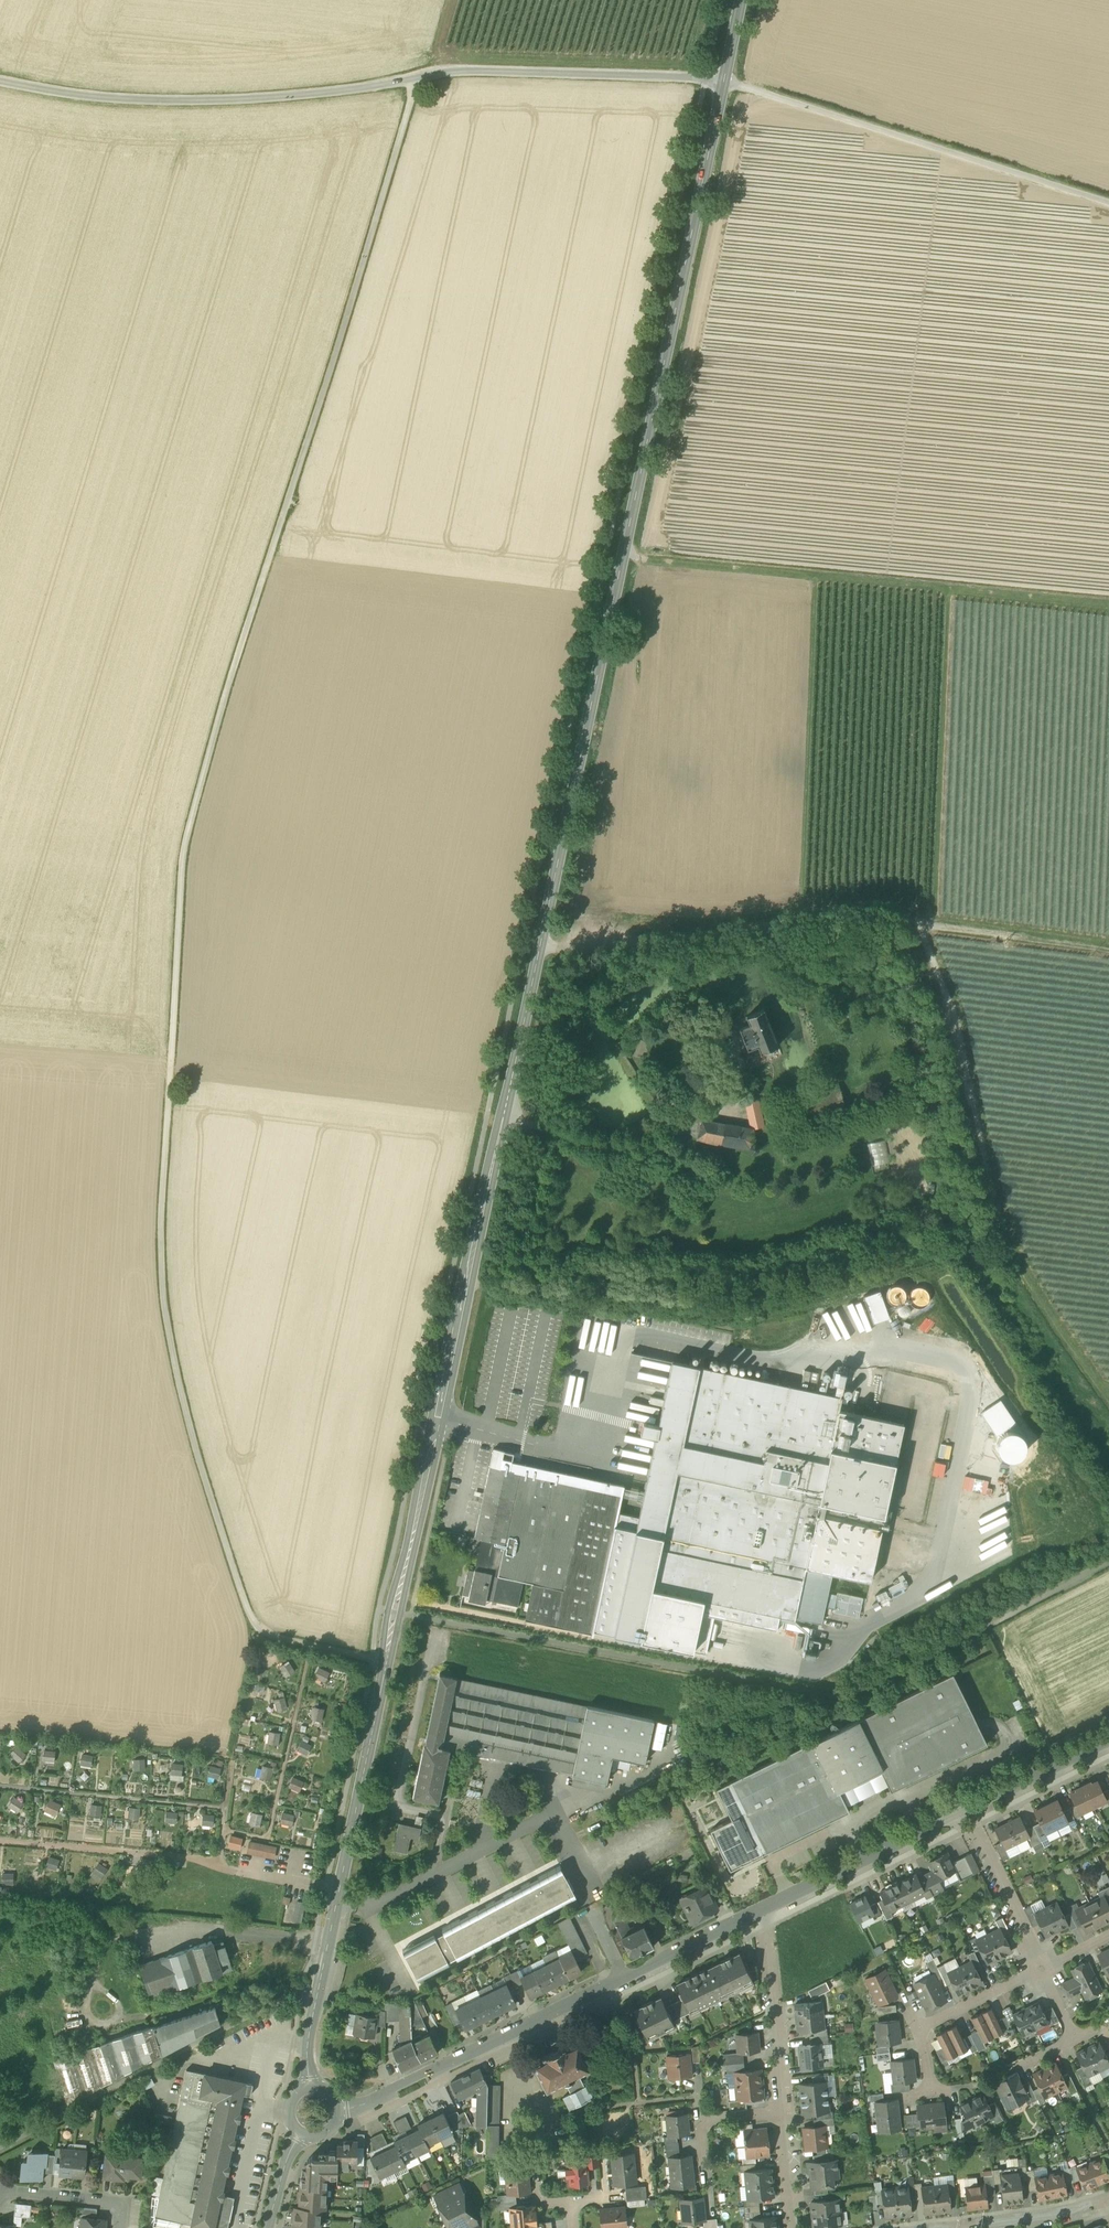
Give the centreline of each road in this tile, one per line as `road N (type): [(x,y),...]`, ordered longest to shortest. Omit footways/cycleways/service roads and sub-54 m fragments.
road 1 (unclassified): [(417,76),(182,853),(161,1223),(177,1385),(249,1617),(271,1639),(386,1663)]
road 2 (secondary): [(504,1116),(722,81)]
road 3 (track): [(1108,947),(847,916),(538,953)]
road 4 (secondary): [(386,1663),(504,1116)]
road 5 (residential): [(765,1909),(338,2112)]
road 6 (secondary): [(311,2088),(307,2046),(386,1663)]
road 7 (unclassified): [(0,81),(157,99),(417,76)]
road 8 (residential): [(722,81),(1108,201)]
road 9 (unclassified): [(417,76),(444,70),(722,81)]
road 10 (residential): [(967,1810),(765,1909)]
road 11 (residential): [(786,2112),(765,1909)]
road 12 (residential): [(504,1116),(618,1151),(673,1111)]
road 13 (residential): [(1042,1969),(967,1810)]
road 14 (residential): [(1108,1741),(967,1810)]
road 15 (residential): [(122,2227),(125,2204),(0,2195)]
road 16 (residential): [(1108,2203),(963,2227)]
road 17 (residential): [(1042,1969),(919,2030)]

